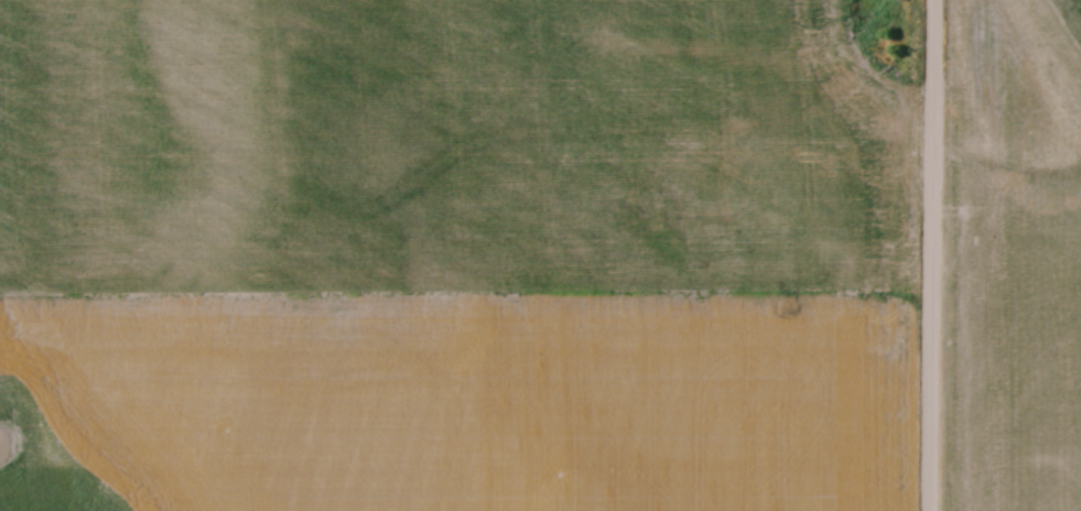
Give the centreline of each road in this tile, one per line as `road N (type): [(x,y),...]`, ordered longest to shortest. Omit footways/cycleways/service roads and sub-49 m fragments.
road 1 (residential): [(931,510),(933,0)]

